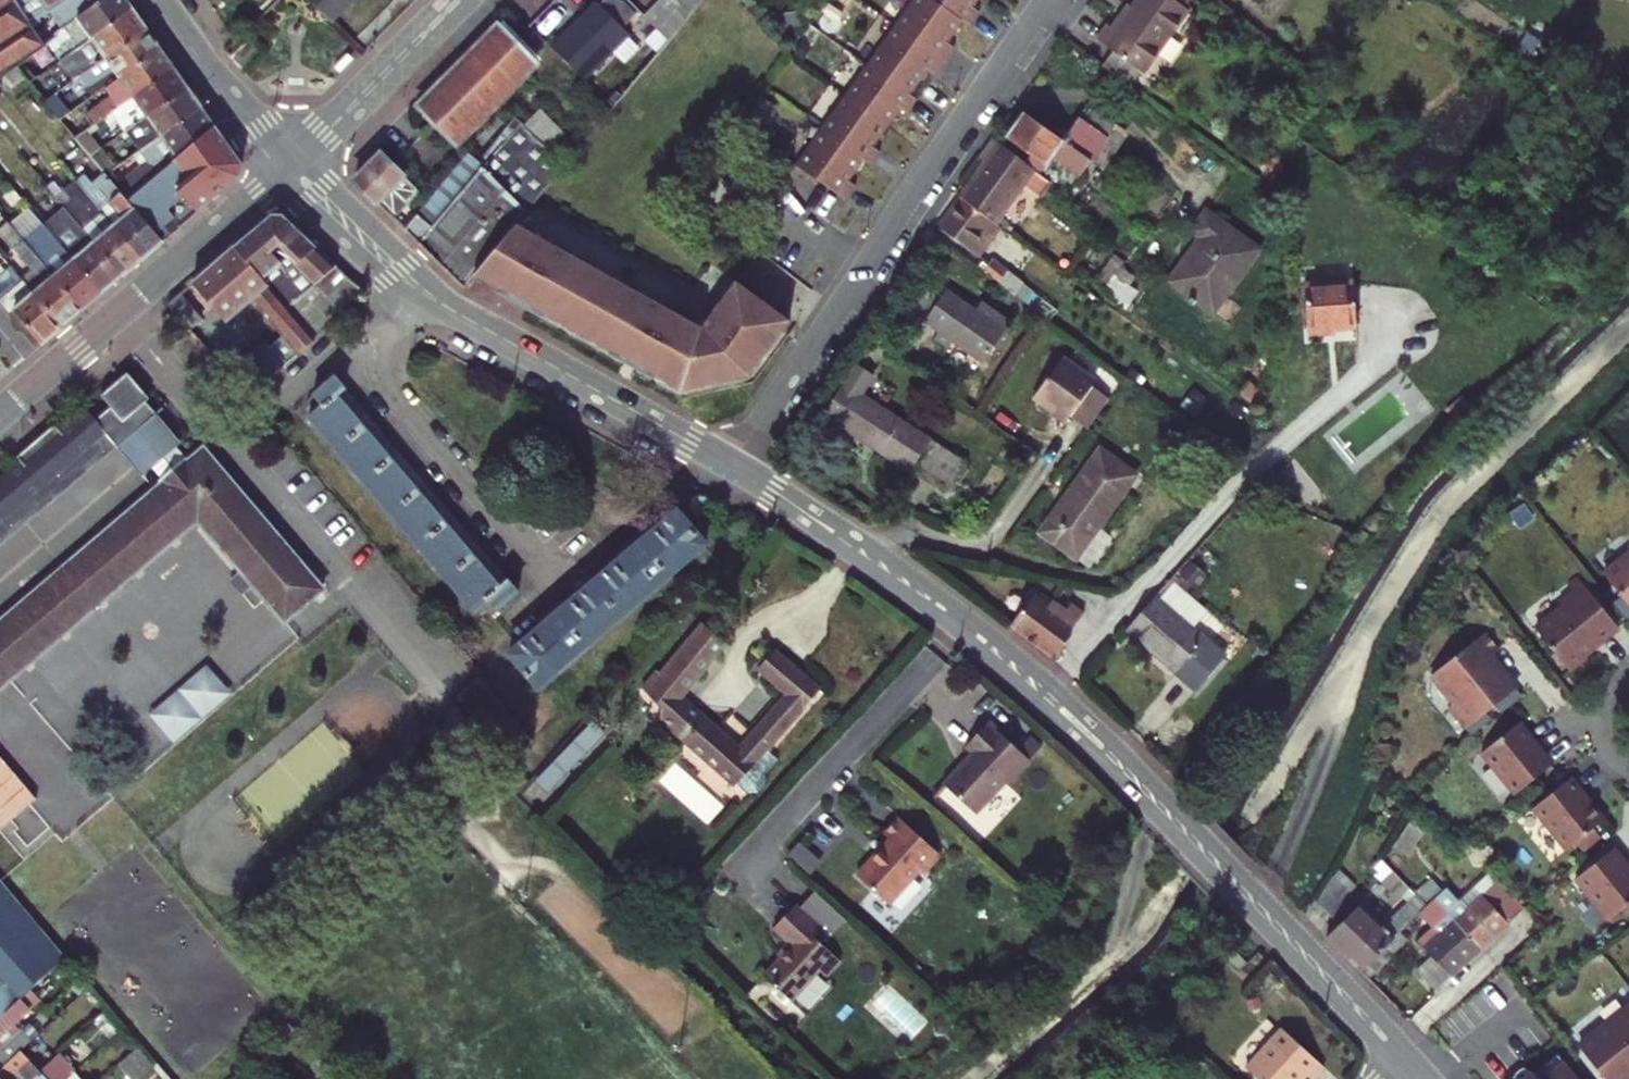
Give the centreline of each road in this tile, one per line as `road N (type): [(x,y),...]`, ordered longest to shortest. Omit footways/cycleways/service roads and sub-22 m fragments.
road 1 (tertiary): [(731,467),(899,572),(1015,664),(1401,1058)]
road 2 (residential): [(731,467),(932,167),(1056,0)]
road 3 (residential): [(291,168),(0,416)]
road 4 (residential): [(426,293),(383,362),(387,396),(545,580)]
road 5 (tertiary): [(426,293),(731,467)]
road 6 (residential): [(291,168),(458,0)]
road 7 (tertiary): [(160,0),(291,168)]
road 8 (tertiary): [(291,168),(426,293)]

